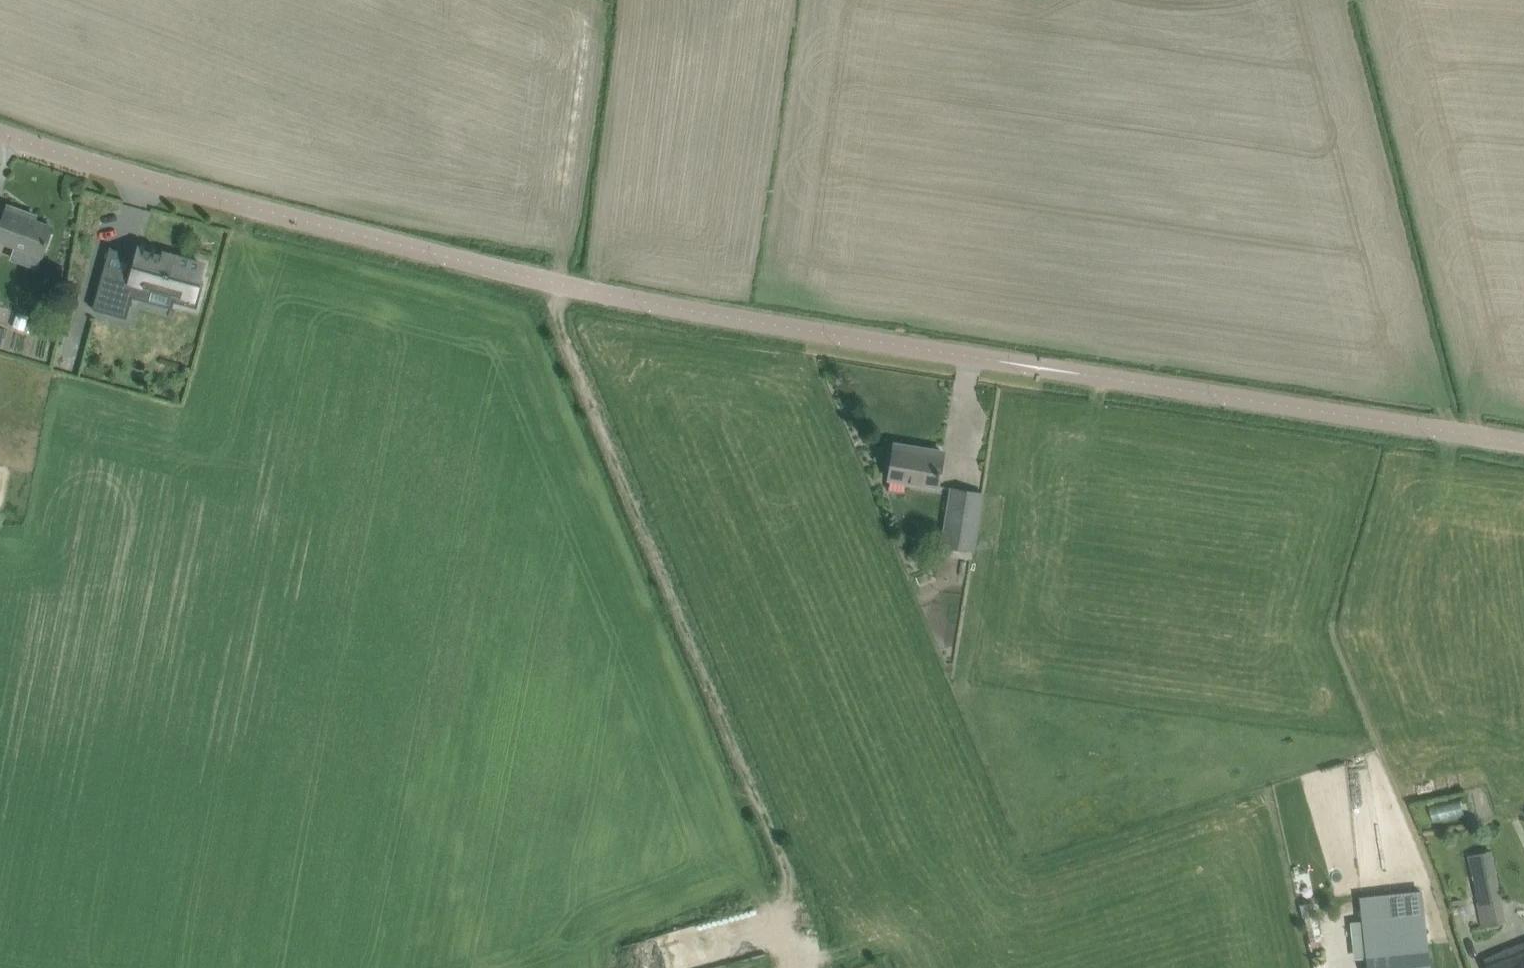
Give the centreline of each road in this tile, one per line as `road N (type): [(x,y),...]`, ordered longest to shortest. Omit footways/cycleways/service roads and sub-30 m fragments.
road 1 (unclassified): [(1523,442),(549,282),(157,182),(0,132)]
road 2 (track): [(816,954),(805,910),(549,282)]

